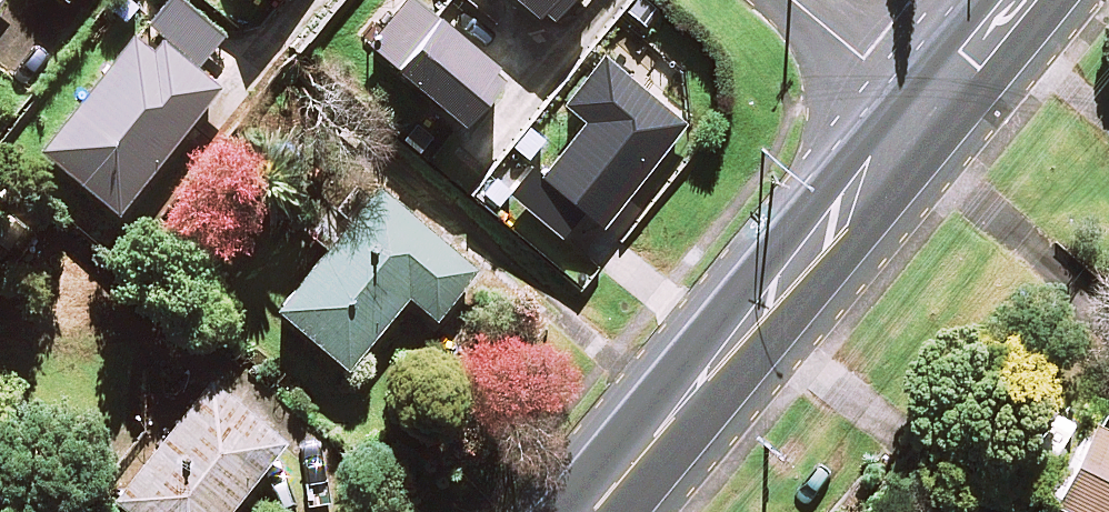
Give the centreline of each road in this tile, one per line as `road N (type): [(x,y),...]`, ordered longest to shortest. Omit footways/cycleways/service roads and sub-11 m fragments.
road 1 (secondary): [(593,511),(919,100)]
road 2 (residential): [(795,0),(919,100)]
road 3 (secondary): [(919,100),(1004,0)]

